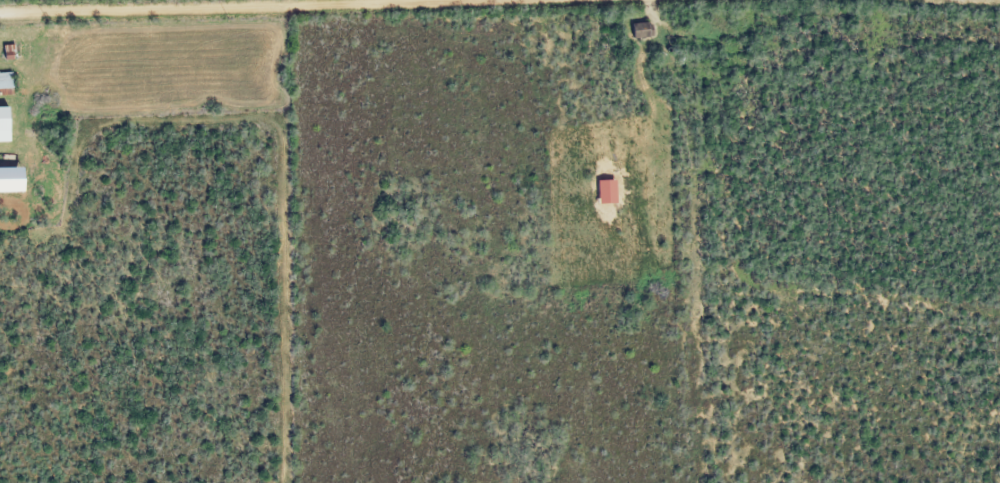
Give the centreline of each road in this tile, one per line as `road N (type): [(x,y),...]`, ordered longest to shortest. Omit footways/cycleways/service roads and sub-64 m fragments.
road 1 (residential): [(0,11),(367,0)]

